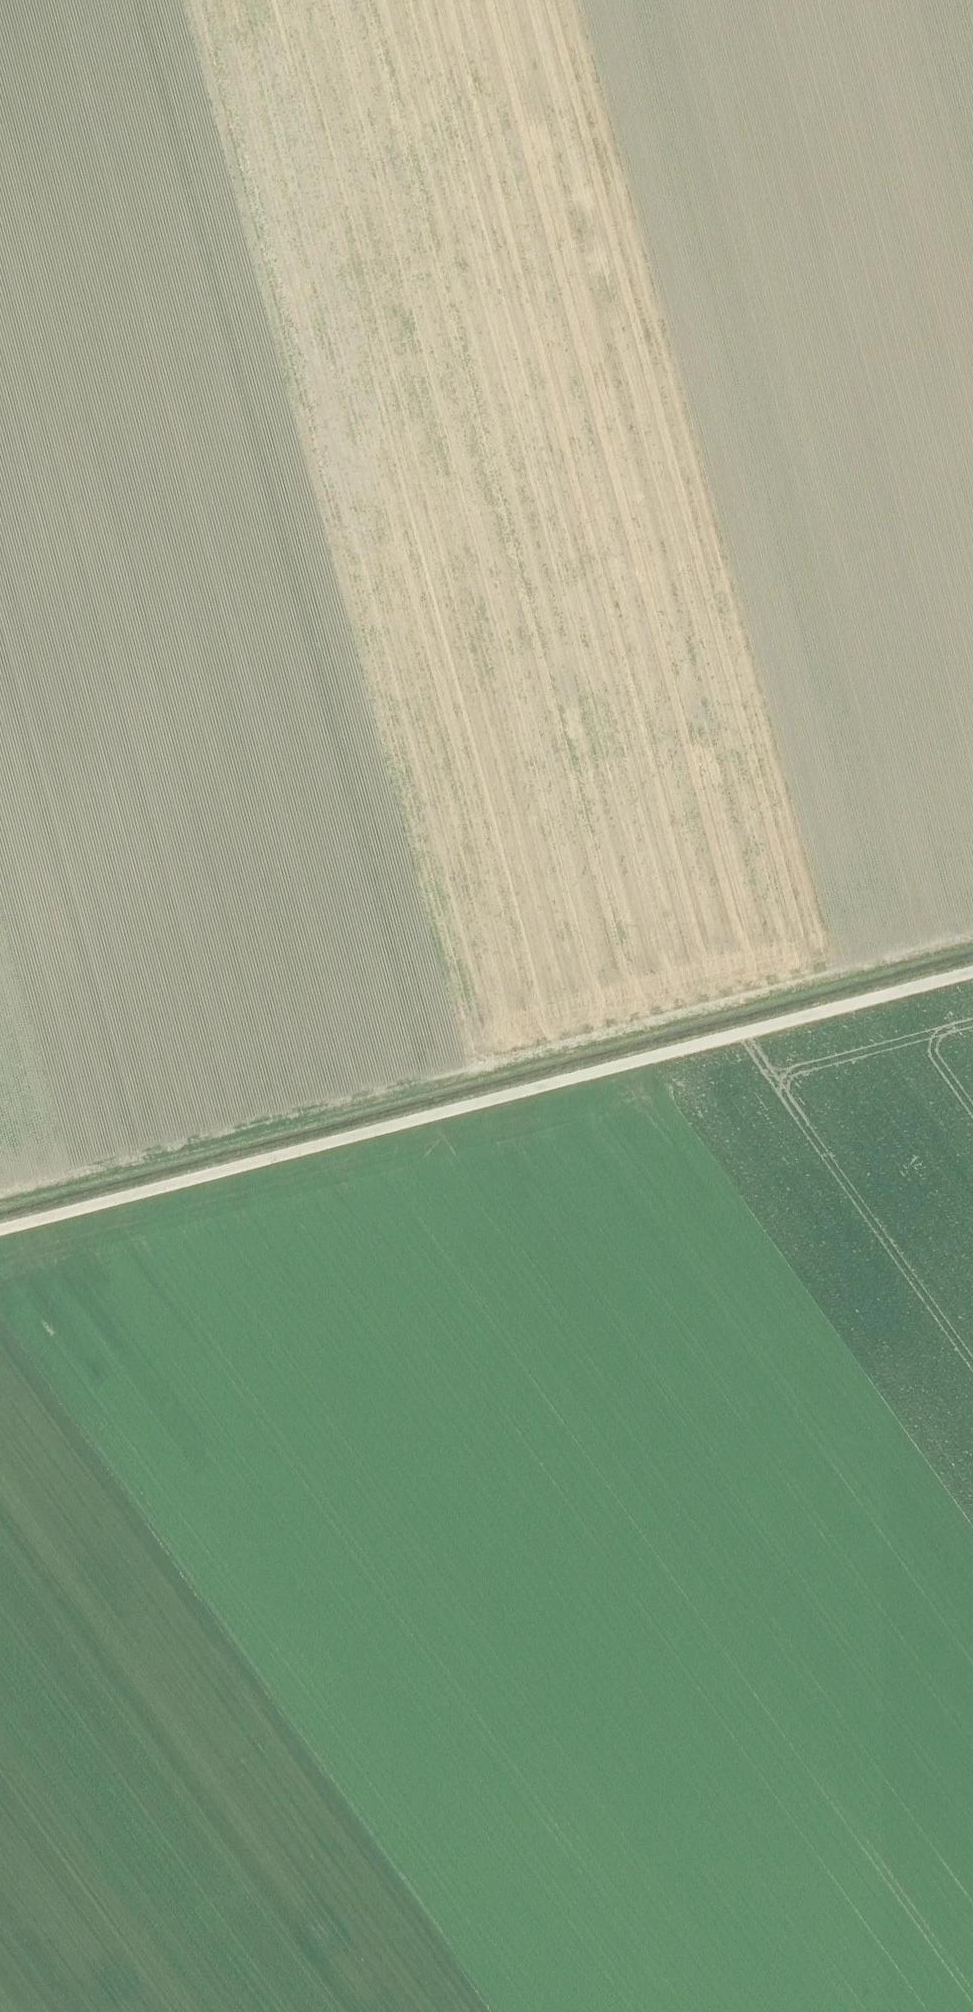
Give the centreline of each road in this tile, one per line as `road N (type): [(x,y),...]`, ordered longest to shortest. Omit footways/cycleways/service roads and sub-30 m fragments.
road 1 (track): [(0,1231),(972,972)]

